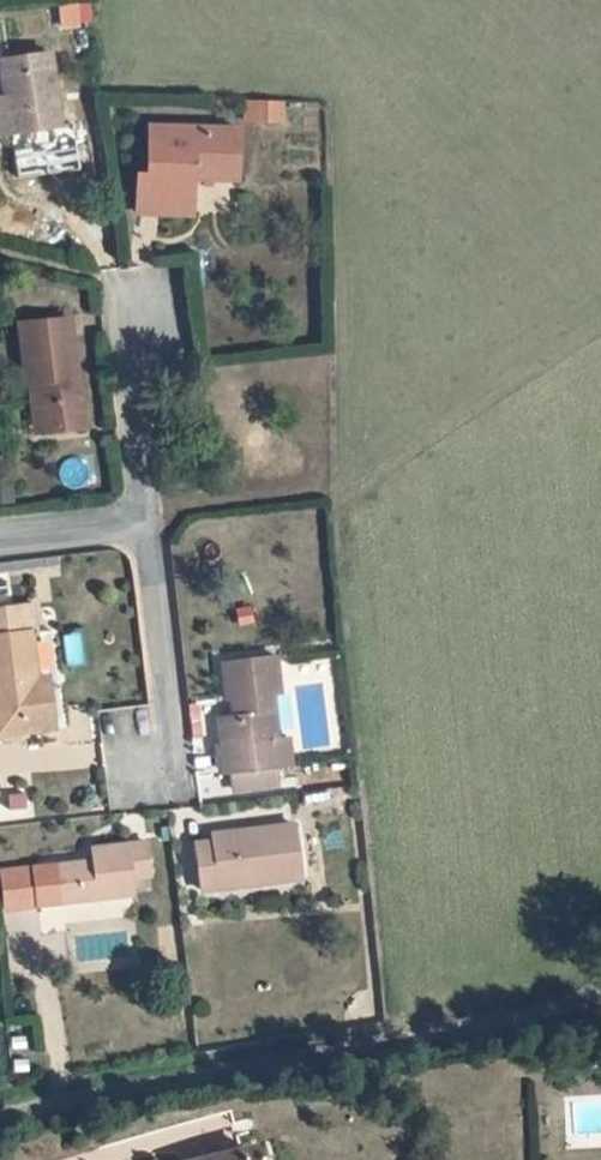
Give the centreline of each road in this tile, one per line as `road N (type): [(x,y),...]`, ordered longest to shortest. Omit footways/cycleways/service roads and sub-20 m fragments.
road 1 (residential): [(600,996),(574,1012),(513,1026),(0,1119)]
road 2 (residential): [(143,528),(169,770)]
road 3 (residential): [(157,308),(127,346),(143,528)]
road 4 (residential): [(0,544),(143,528)]

